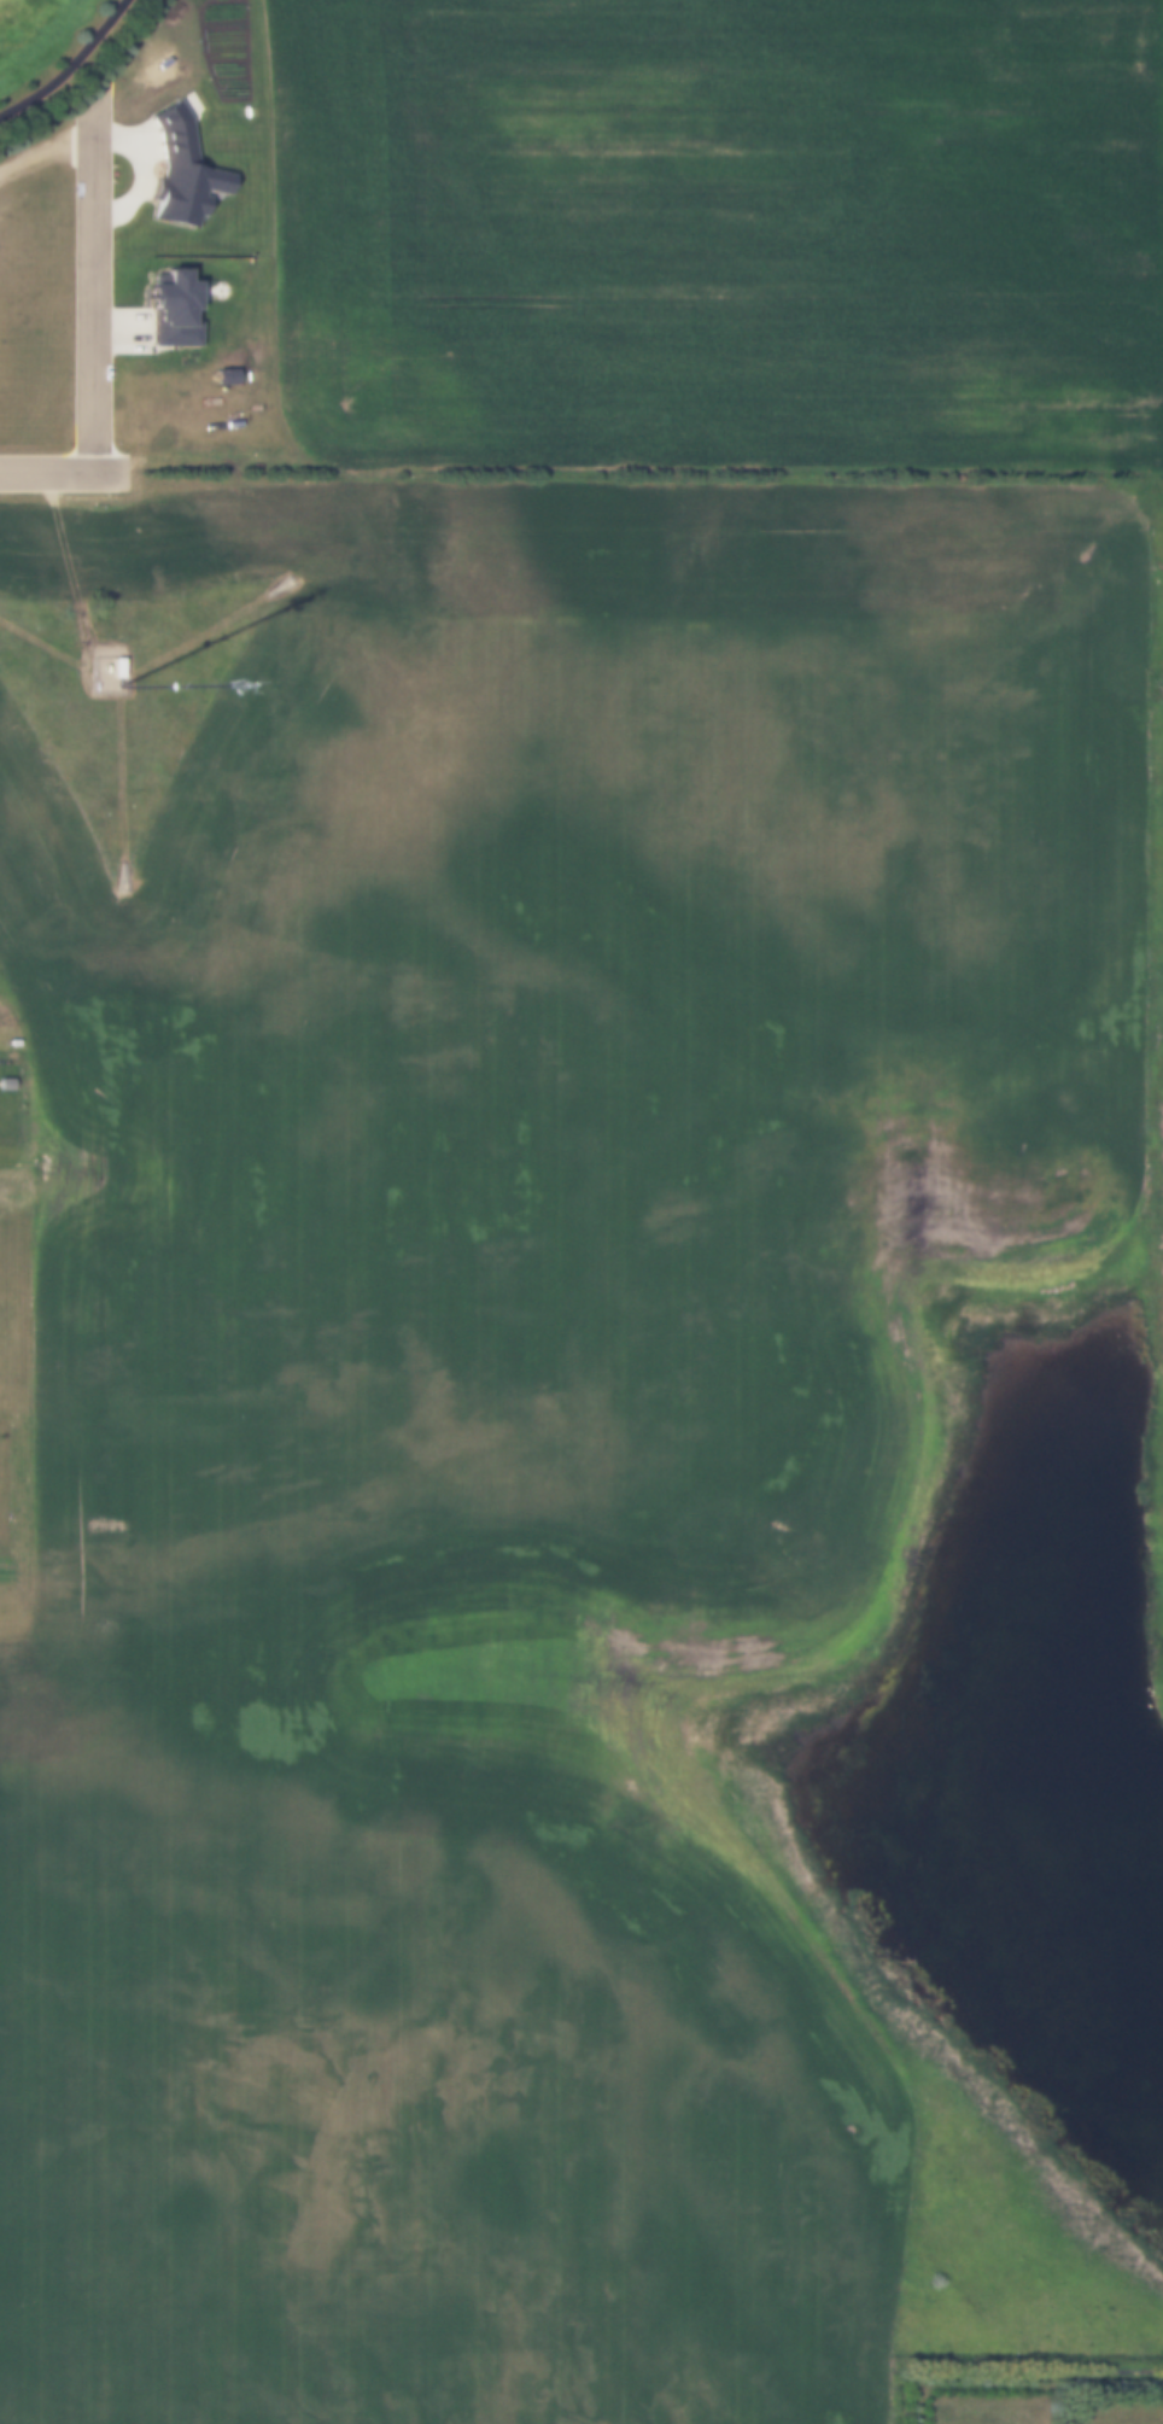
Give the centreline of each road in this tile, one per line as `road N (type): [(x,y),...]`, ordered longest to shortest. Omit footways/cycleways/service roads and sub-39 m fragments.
road 1 (residential): [(95,98),(92,474)]
road 2 (residential): [(0,474),(124,474)]

